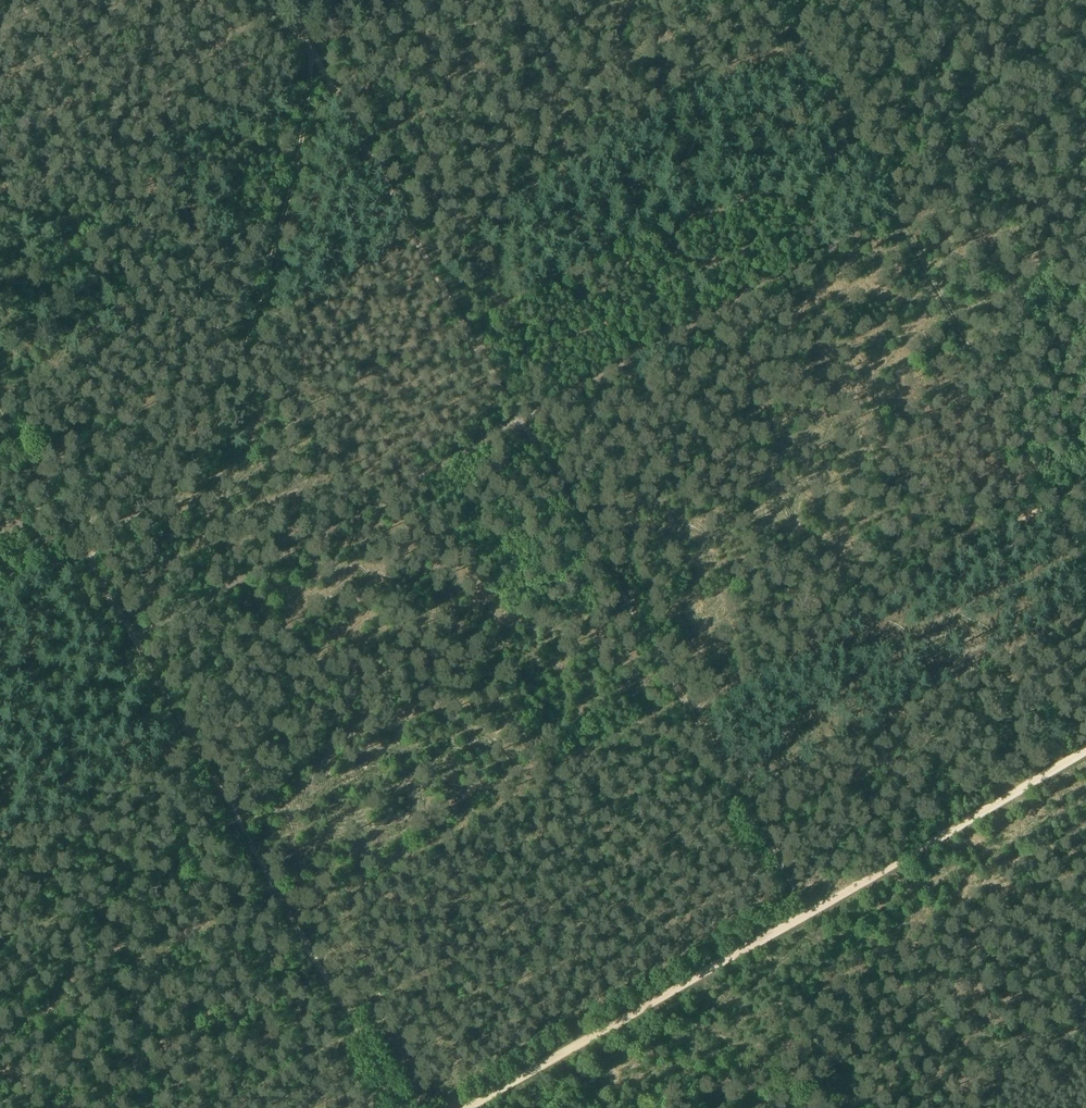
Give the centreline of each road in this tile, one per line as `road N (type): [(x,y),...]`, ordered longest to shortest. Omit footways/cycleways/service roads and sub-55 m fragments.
road 1 (track): [(279,0),(792,884),(799,918)]
road 2 (track): [(1085,751),(467,1107)]
road 3 (track): [(523,424),(888,221),(944,321),(1085,254)]
road 4 (track): [(81,551),(159,503),(207,457),(237,398),(296,207),(316,85),(313,0)]
road 5 (track): [(134,645),(400,1107)]
road 6 (track): [(523,424),(134,645)]
road 7 (track): [(944,321),(1085,563)]
road 8 (track): [(796,52),(888,221)]

